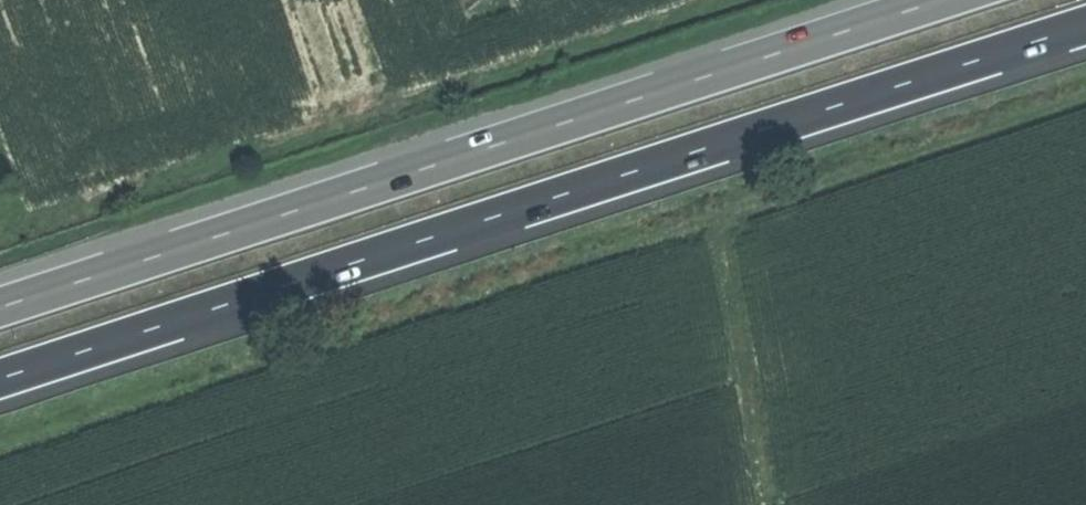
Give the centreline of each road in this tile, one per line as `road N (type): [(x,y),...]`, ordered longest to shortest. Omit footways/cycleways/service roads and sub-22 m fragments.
road 1 (trunk): [(0,382),(1085,25)]
road 2 (trunk): [(944,0),(0,307)]
road 3 (track): [(781,504),(733,213),(1085,99)]

